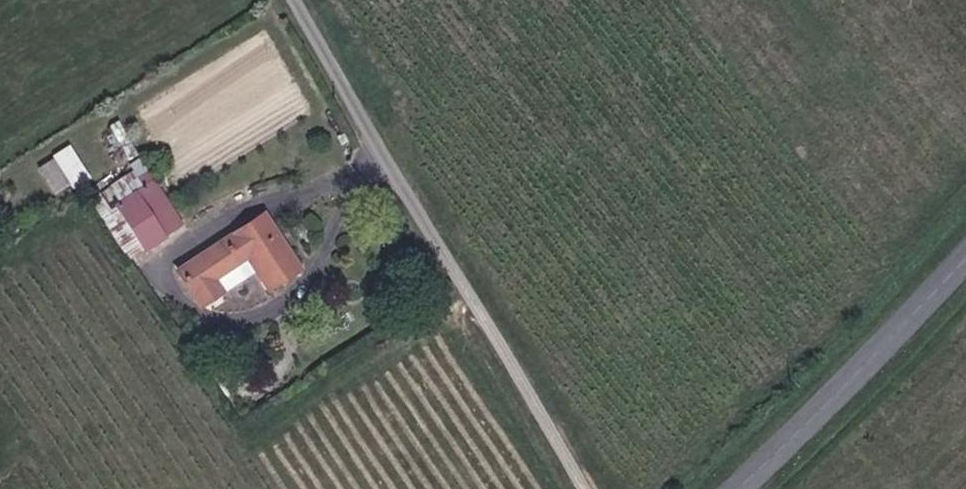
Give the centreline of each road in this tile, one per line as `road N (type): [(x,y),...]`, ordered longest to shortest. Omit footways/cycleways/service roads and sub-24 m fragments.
road 1 (unclassified): [(284,0),(591,488)]
road 2 (tertiary): [(965,264),(730,488)]

